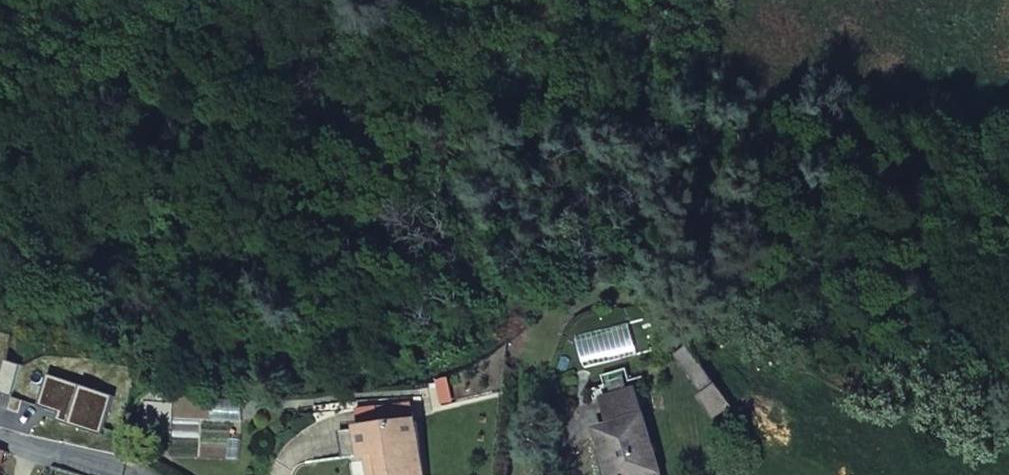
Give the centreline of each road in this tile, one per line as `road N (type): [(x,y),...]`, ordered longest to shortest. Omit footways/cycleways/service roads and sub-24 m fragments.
road 1 (residential): [(153,474),(0,426)]

